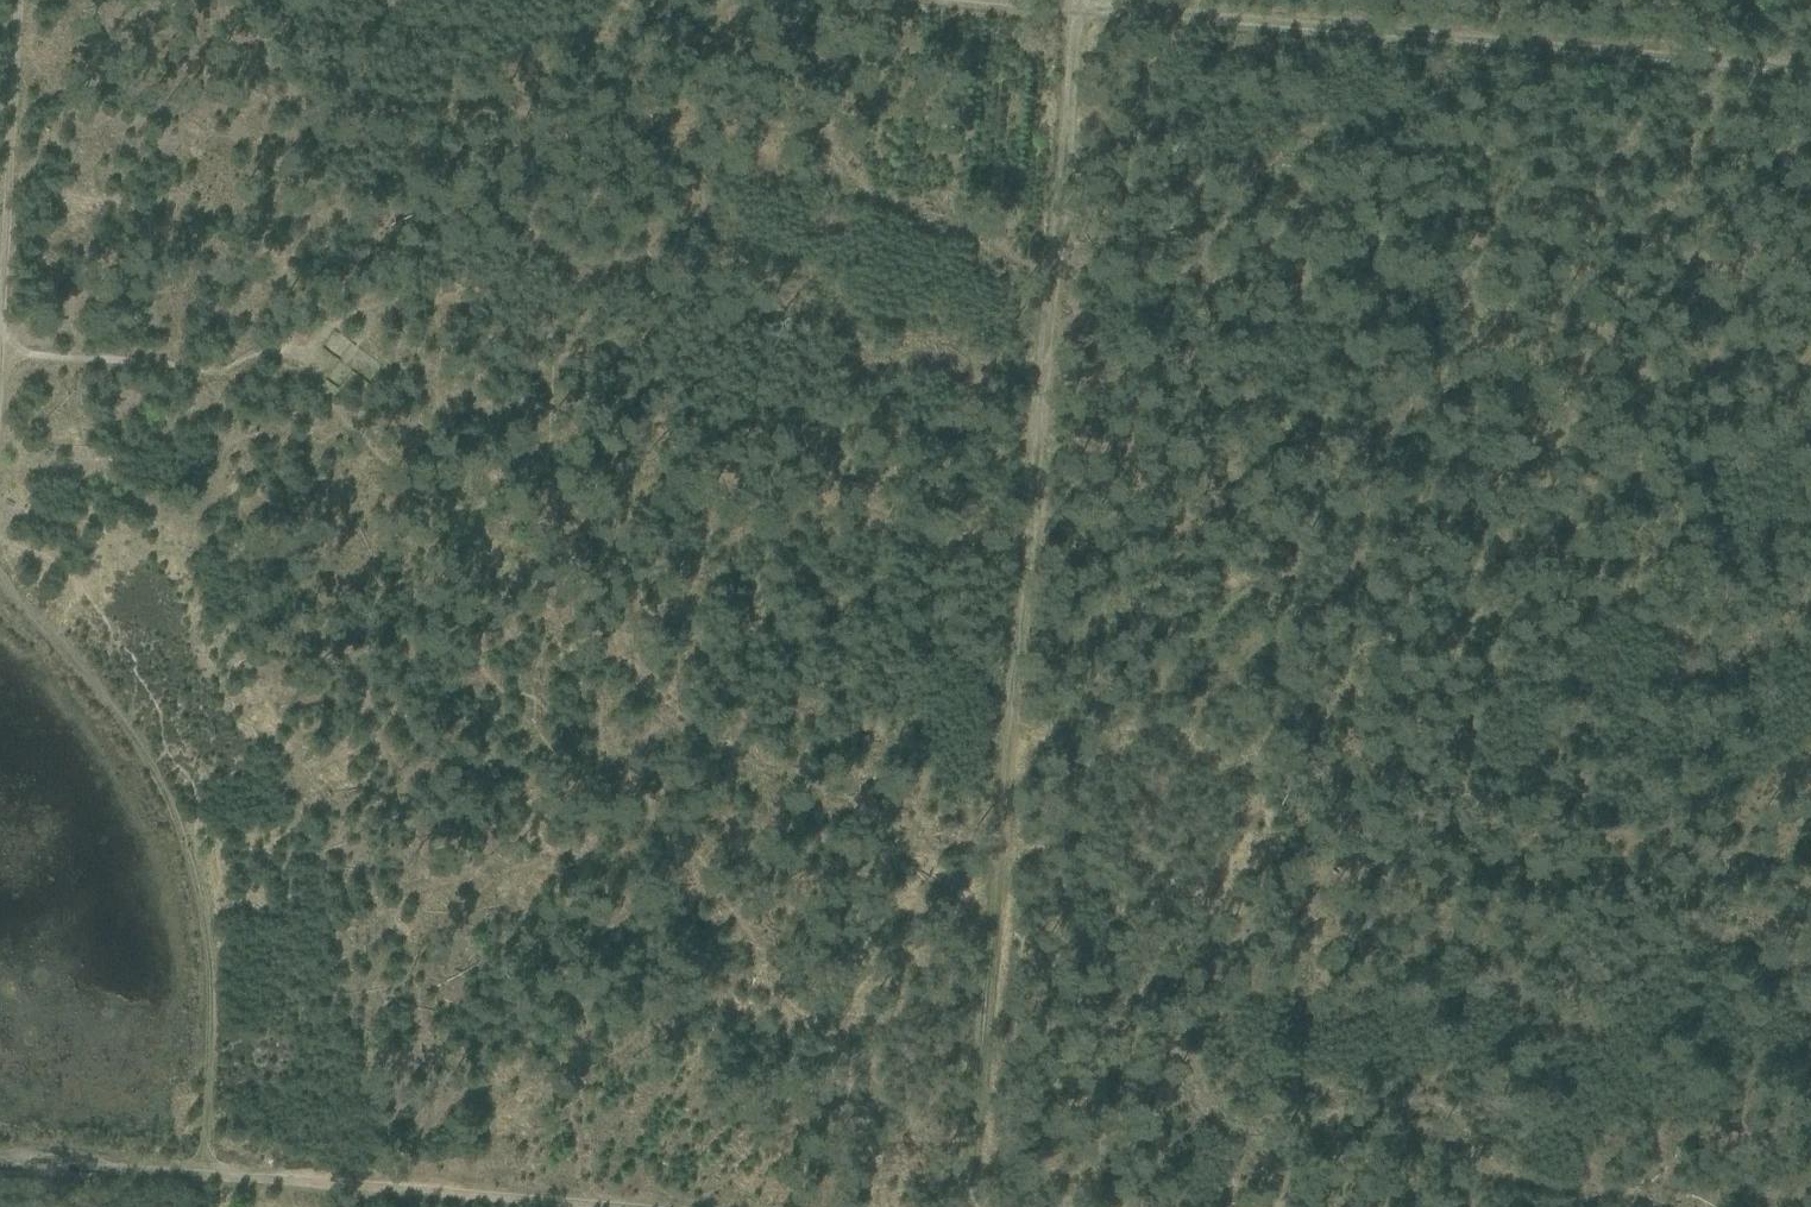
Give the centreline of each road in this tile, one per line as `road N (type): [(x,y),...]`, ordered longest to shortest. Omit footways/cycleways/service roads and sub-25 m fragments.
road 1 (track): [(954,1206),(1077,13)]
road 2 (track): [(1077,13),(1810,76)]
road 3 (track): [(0,596),(60,655),(177,825),(200,919),(211,1034),(210,1181)]
road 4 (track): [(533,1206),(210,1181)]
road 5 (track): [(210,1181),(0,1160)]
road 6 (track): [(929,0),(1077,13)]

